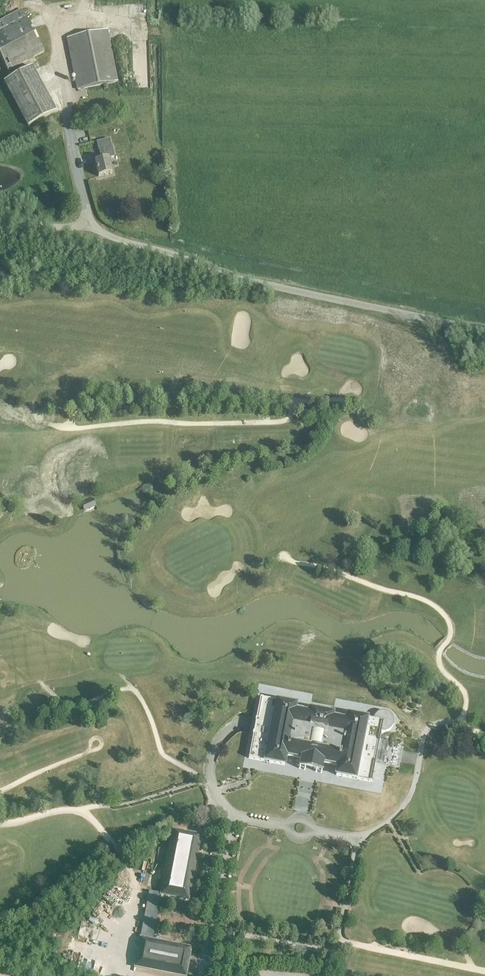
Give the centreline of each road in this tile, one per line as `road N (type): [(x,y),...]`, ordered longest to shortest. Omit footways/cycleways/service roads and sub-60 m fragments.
road 1 (unclassified): [(484,332),(212,273)]
road 2 (unclassified): [(0,224),(92,228),(212,273)]
road 3 (unclassified): [(212,273),(0,228)]

